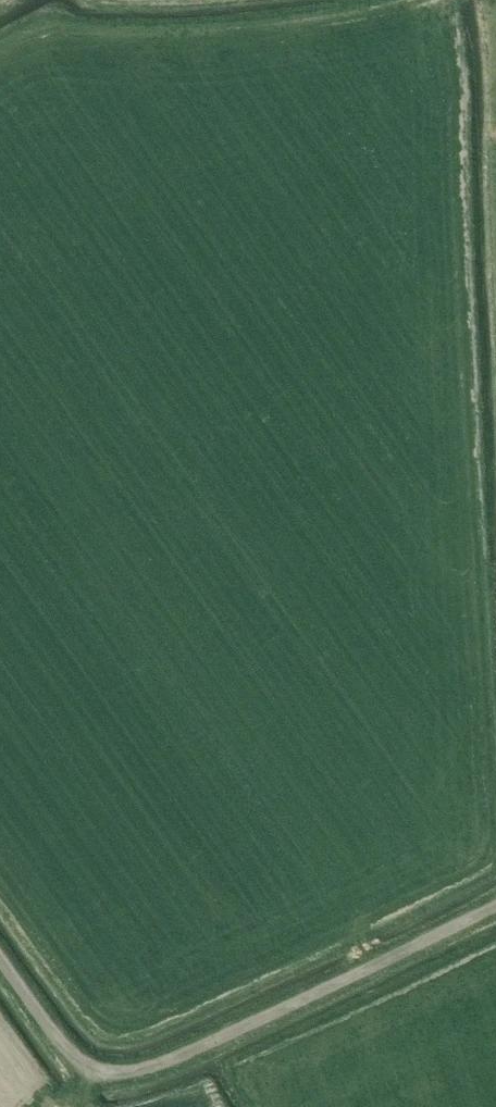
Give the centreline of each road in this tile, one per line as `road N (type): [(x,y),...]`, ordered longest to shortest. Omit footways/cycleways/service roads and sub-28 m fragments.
road 1 (track): [(0,956),(71,1053),(101,1071),(129,1072),(201,1048),(495,905)]

